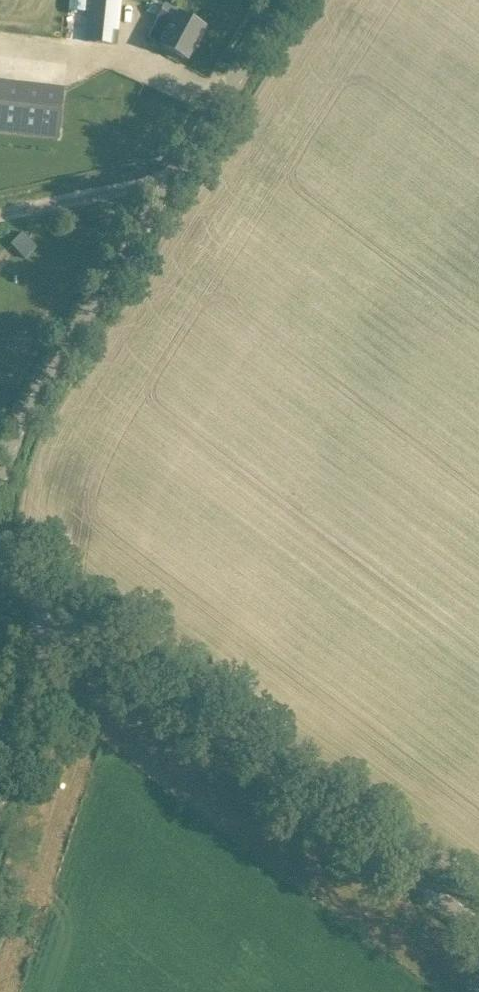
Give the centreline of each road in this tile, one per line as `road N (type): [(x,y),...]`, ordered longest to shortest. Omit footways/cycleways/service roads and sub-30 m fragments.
road 1 (unclassified): [(0,480),(21,418),(287,0)]
road 2 (unclassified): [(478,927),(69,611)]
road 3 (unclassified): [(0,826),(69,611)]
road 4 (track): [(0,213),(179,173)]

